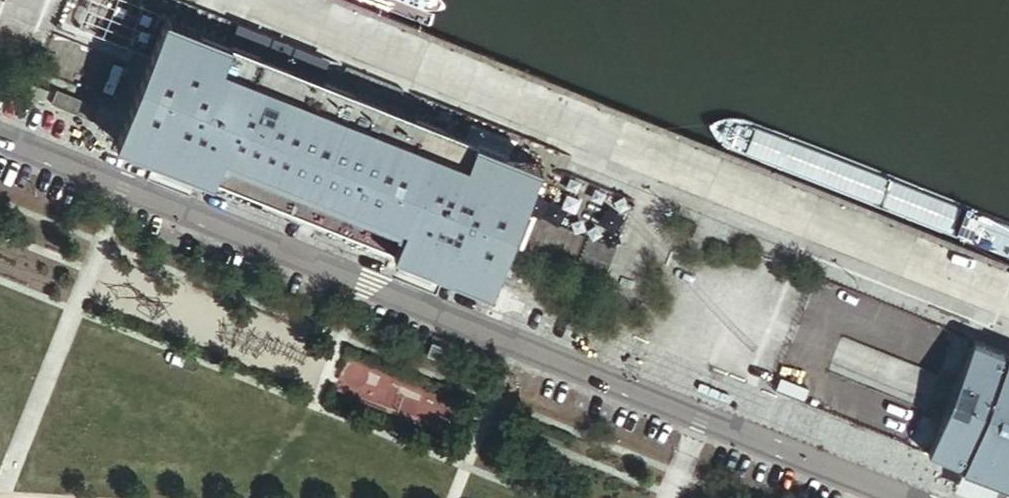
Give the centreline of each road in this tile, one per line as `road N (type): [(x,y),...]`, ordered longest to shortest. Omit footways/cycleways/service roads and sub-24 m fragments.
road 1 (residential): [(0,140),(900,497)]

